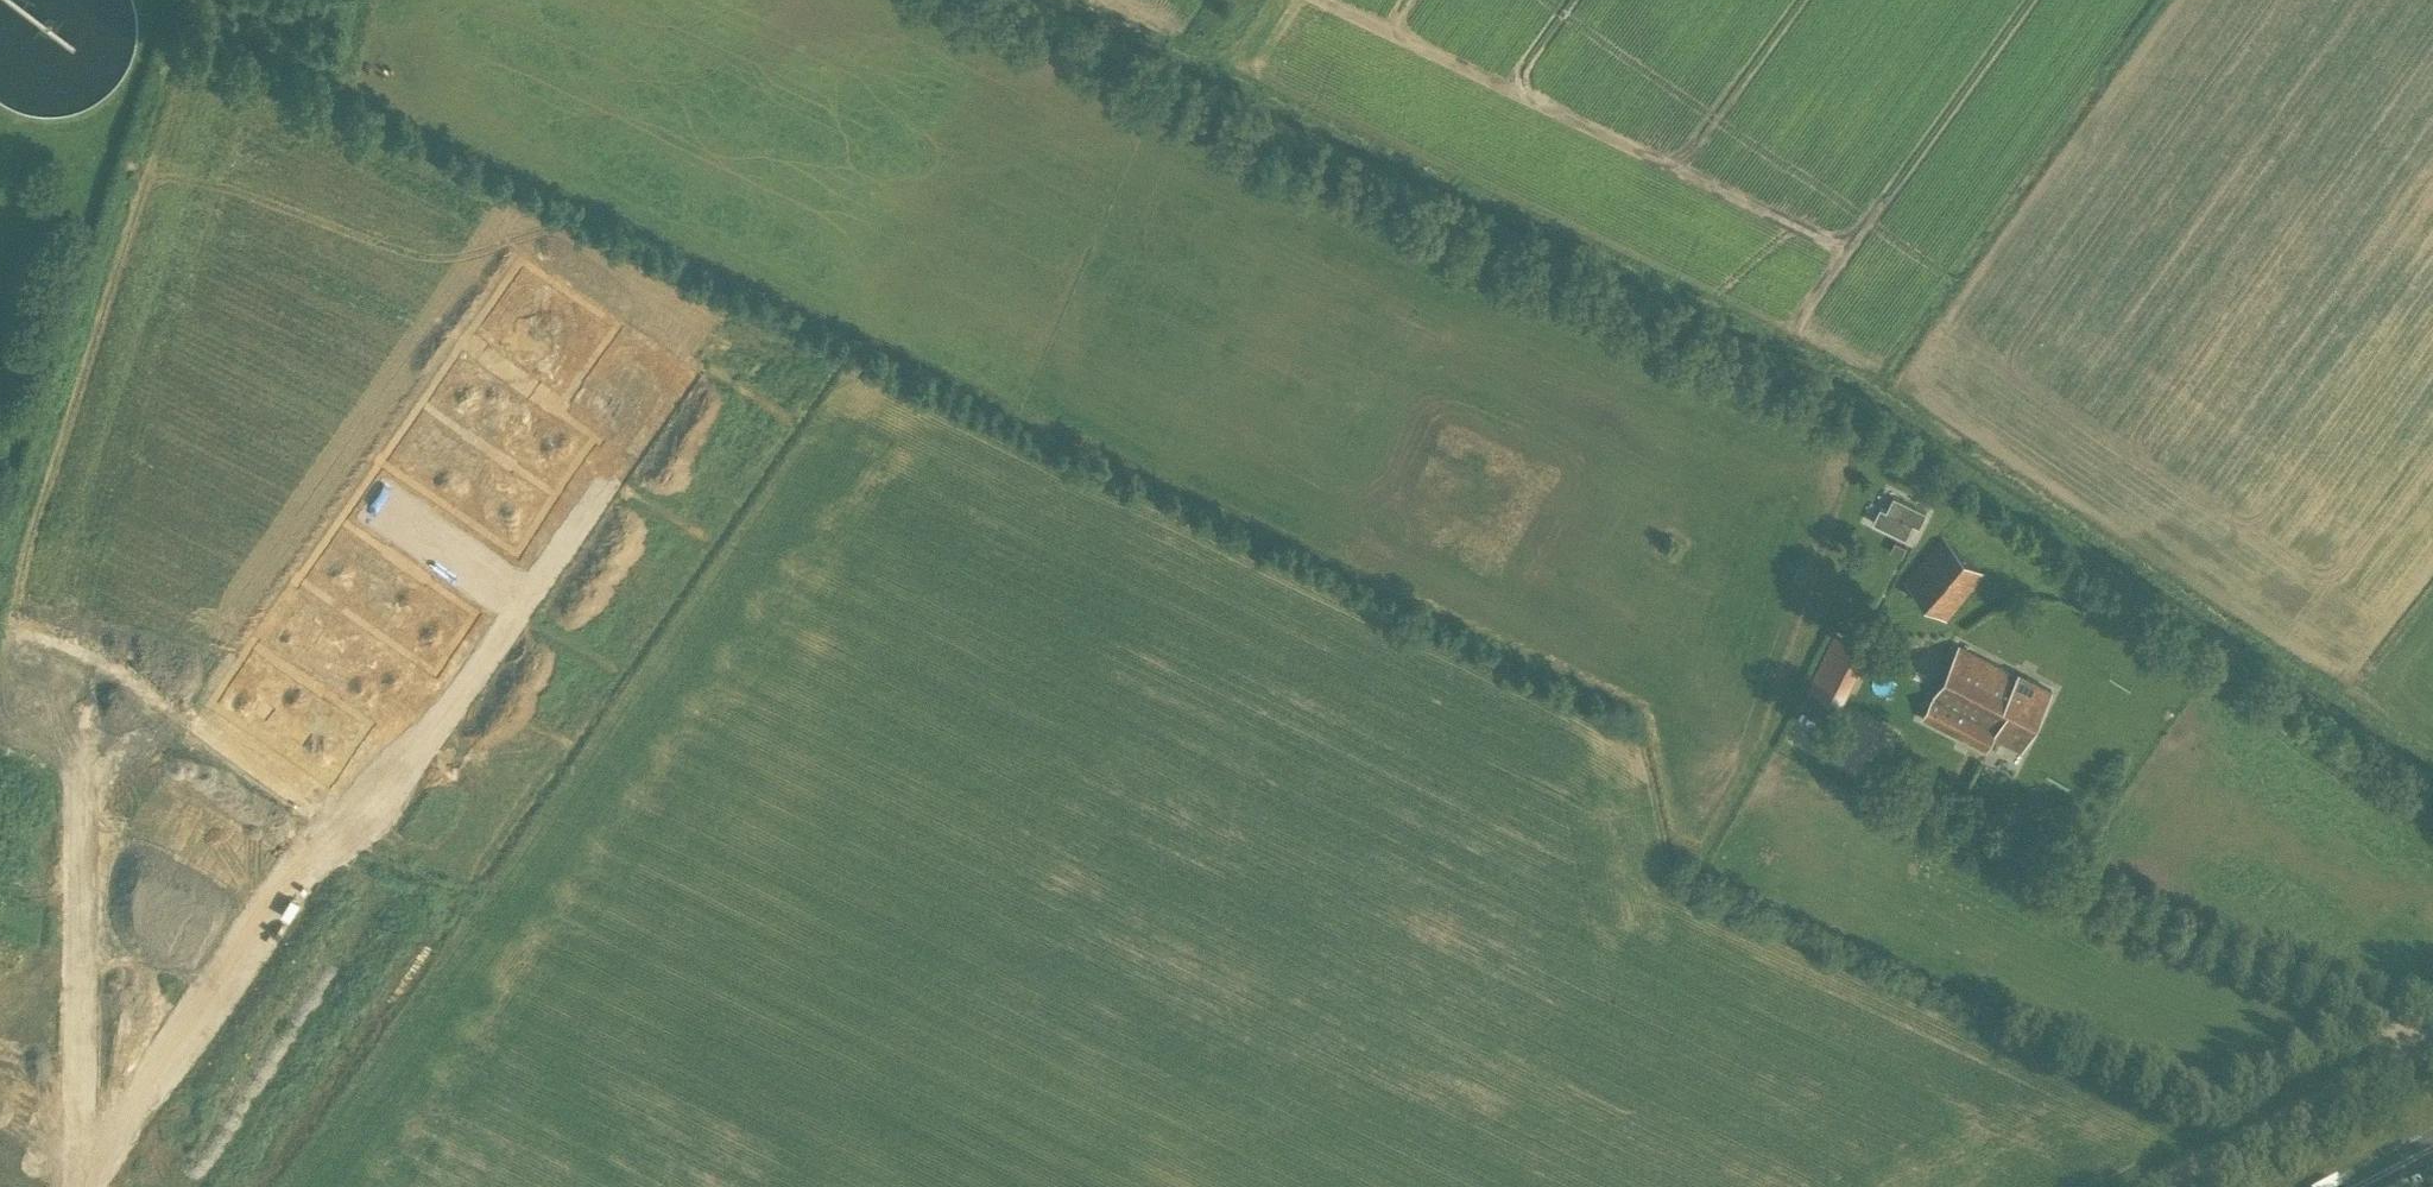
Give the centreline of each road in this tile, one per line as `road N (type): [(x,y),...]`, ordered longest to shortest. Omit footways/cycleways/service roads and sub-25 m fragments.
road 1 (unclassified): [(2149,1186),(2432,1044)]

